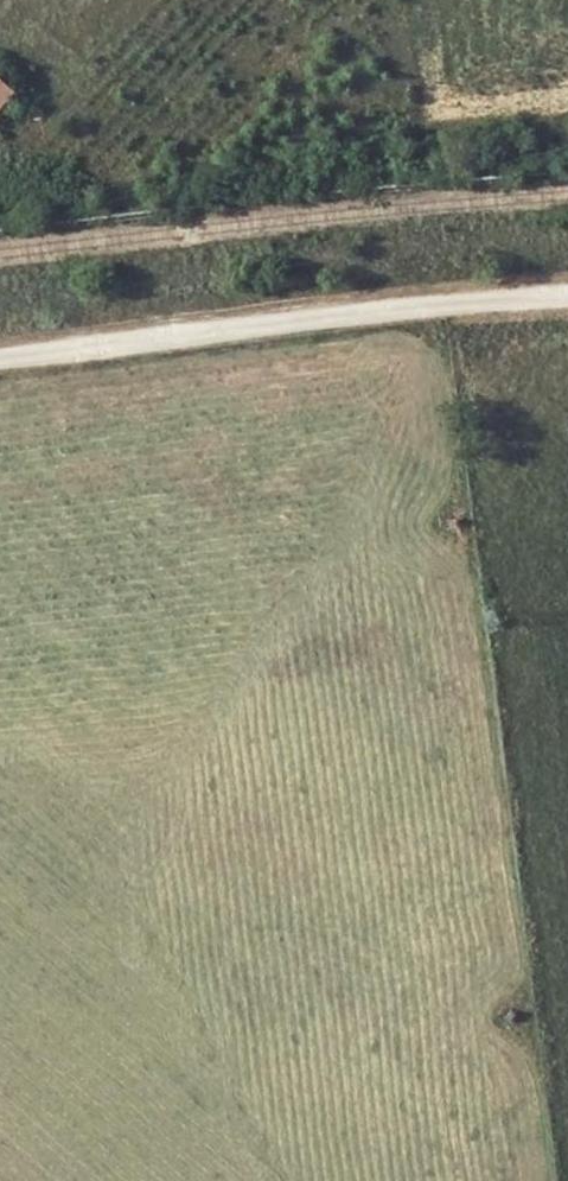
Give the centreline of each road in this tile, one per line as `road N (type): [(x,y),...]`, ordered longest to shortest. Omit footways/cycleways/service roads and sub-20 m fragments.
road 1 (unclassified): [(0,357),(567,295)]

